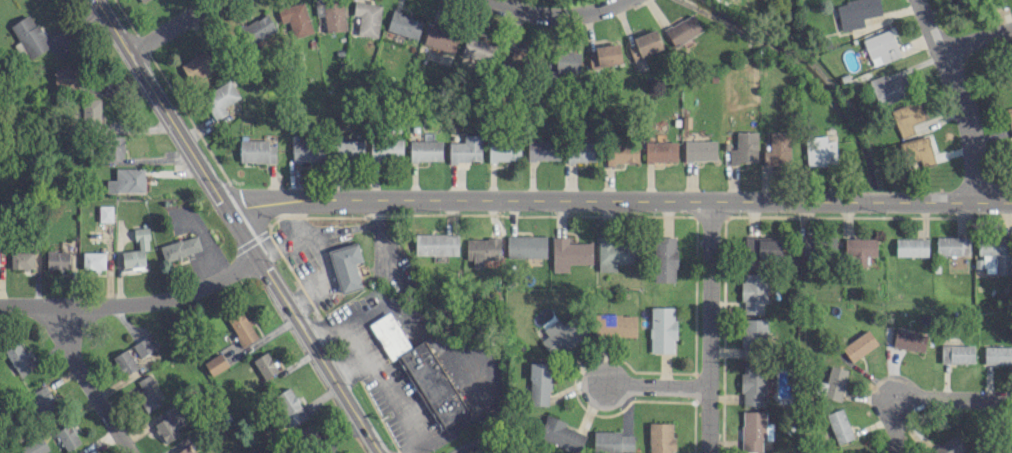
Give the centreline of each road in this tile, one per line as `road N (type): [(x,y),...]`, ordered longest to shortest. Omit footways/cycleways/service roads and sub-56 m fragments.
road 1 (tertiary): [(222,199),(1011,204)]
road 2 (secondary): [(102,0),(383,452)]
road 3 (residential): [(0,305),(169,298),(258,256)]
road 4 (residential): [(709,202),(707,452)]
road 5 (residential): [(974,204),(980,145),(918,0)]
road 6 (residential): [(58,305),(63,337),(132,452)]
road 7 (residential): [(488,0),(555,18),(623,0)]

